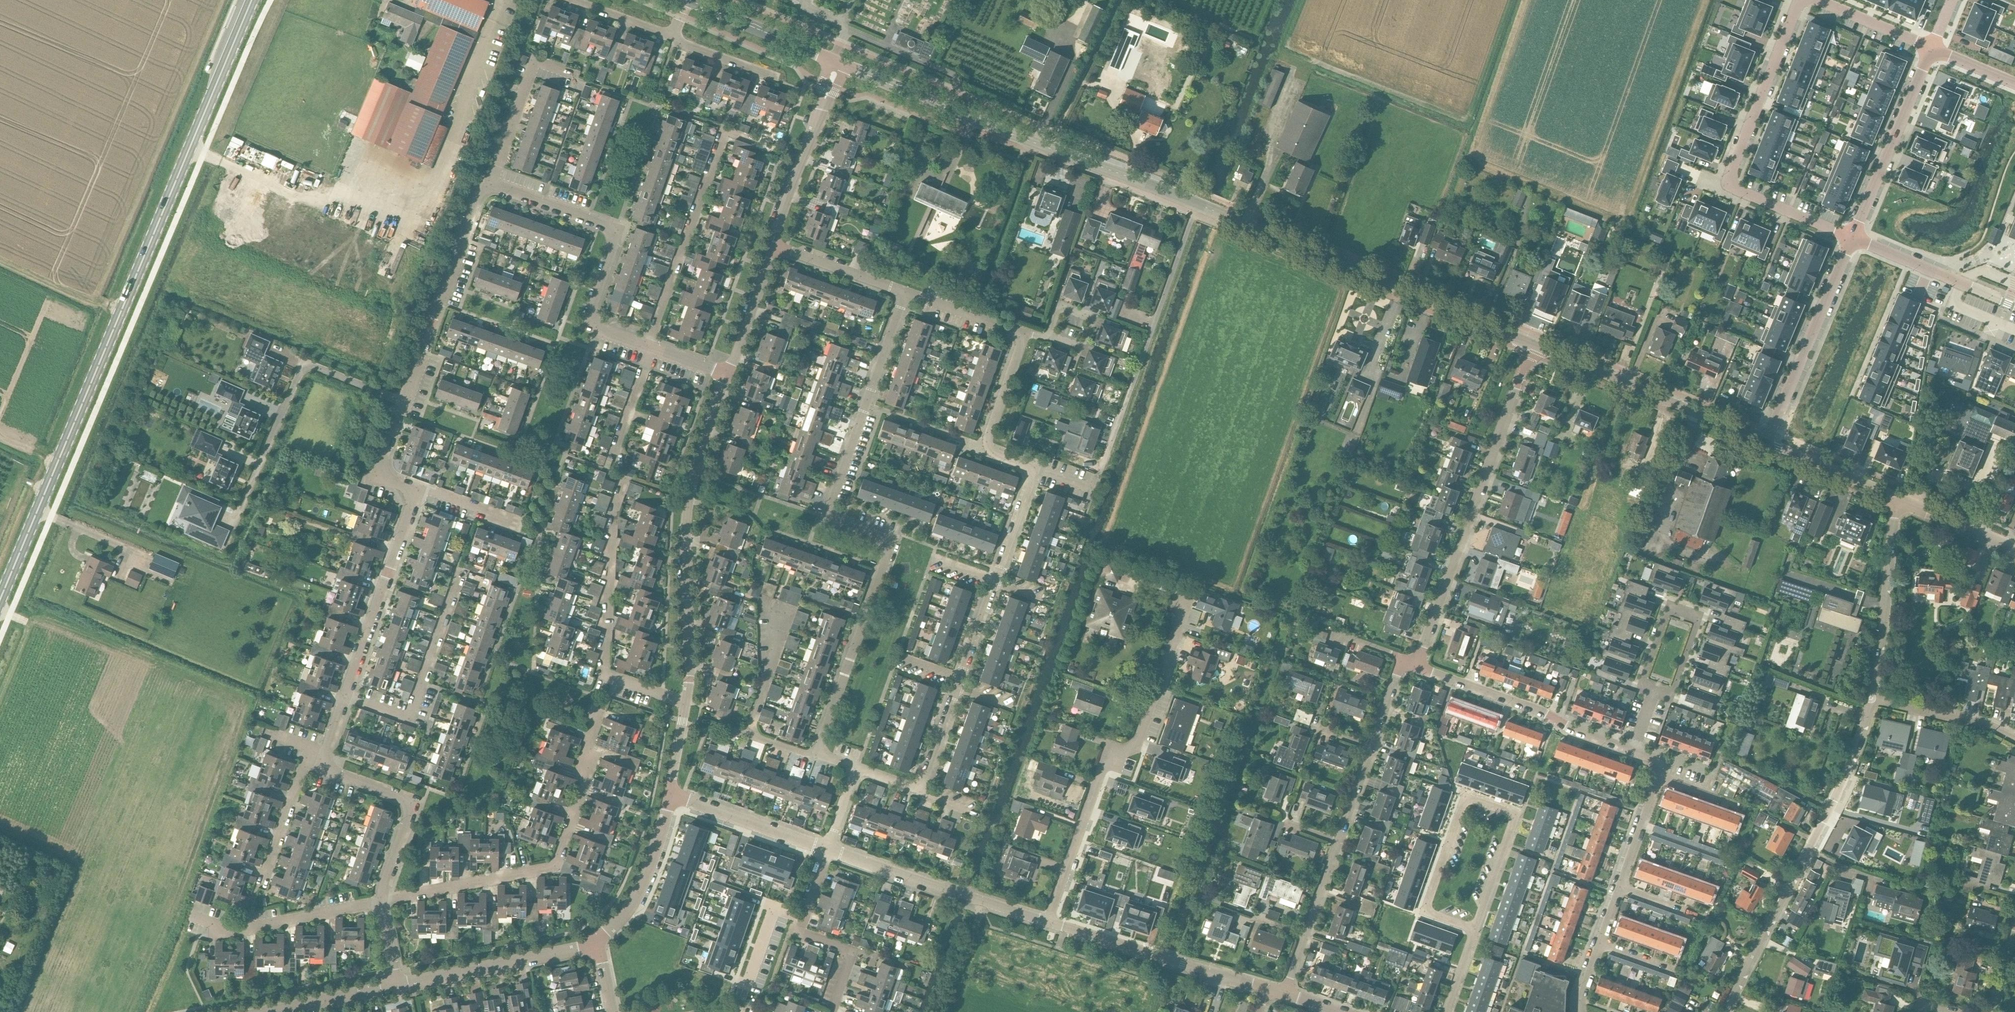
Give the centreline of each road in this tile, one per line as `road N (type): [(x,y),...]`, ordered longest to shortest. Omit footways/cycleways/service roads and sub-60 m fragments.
road 1 (tertiary): [(838,61),(1533,344)]
road 2 (secondary): [(0,599),(252,0)]
road 3 (residential): [(816,756),(892,538),(825,515),(904,291)]
road 4 (unclassified): [(669,793),(687,682),(689,493),(727,374)]
road 5 (residential): [(727,374),(587,324),(621,229),(490,181)]
road 6 (residential): [(1048,921),(1098,780),(1137,749),(1187,607)]
road 7 (residential): [(1726,1011),(1847,773),(1872,698)]
road 8 (unclassified): [(1408,664),(1423,647),(1533,344)]
road 9 (residential): [(378,903),(554,864),(598,713)]
road 10 (residential): [(1853,238),(1729,182),(1805,1)]
road 11 (residential): [(1475,929),(1516,816),(1464,797),(1422,910)]
road 12 (residential): [(994,582),(1034,468),(993,452),(987,441),(1023,333)]
road 13 (residential): [(320,753),(416,488)]
road 14 (residential): [(238,515),(302,368),(403,401)]
road 15 (tertiary): [(1768,442),(1533,344)]
road 16 (residential): [(1408,664),(1632,751)]
road 17 (residential): [(403,401),(478,193),(490,181)]
road 18 (unclassified): [(1048,921),(827,849)]
road 19 (unclassified): [(1266,987),(1048,921)]
road 20 (residential): [(920,791),(994,582)]
road 21 (residential): [(1853,238),(1768,442)]
road 22 (residential): [(1654,690),(1670,695),(1699,617),(1670,606),(1641,685)]
road 23 (residential): [(378,903),(412,801),(334,773),(320,753)]
road 24 (unclassified): [(1872,698),(1898,496)]
road 25 (residential): [(1931,50),(1853,238)]
road 26 (unclassified): [(395,986),(593,944)]
road 27 (unclassified): [(775,244),(838,61)]
road 28 (residential): [(193,918),(241,930),(378,903)]
road 29 (residential): [(2014,306),(1853,238)]
road 30 (unclassified): [(593,944),(642,885),(669,793)]
road 31 (residential): [(490,181),(535,60),(575,74)]
road 32 (unclassified): [(827,849),(669,793)]
road 33 (track): [(1050,148),(1119,0)]
road 34 (tertiary): [(689,0),(838,61)]
road 35 (residential): [(2014,737),(1987,723),(1872,698)]
road 36 (residential): [(262,882),(301,772),(320,753)]
road 37 (tertiary): [(1898,496),(1768,442)]
road 38 (unclassified): [(727,374),(775,244)]
road 39 (residential): [(904,291),(775,244)]
road 40 (residential): [(831,1011),(852,952),(797,932),(802,918)]
road 41 (tertiary): [(2014,548),(1898,496)]
road 42 (residential): [(1023,333),(904,291)]
road 43 (residential): [(1931,50),(1816,0)]
road 44 (residential): [(744,994),(774,909),(802,918)]

